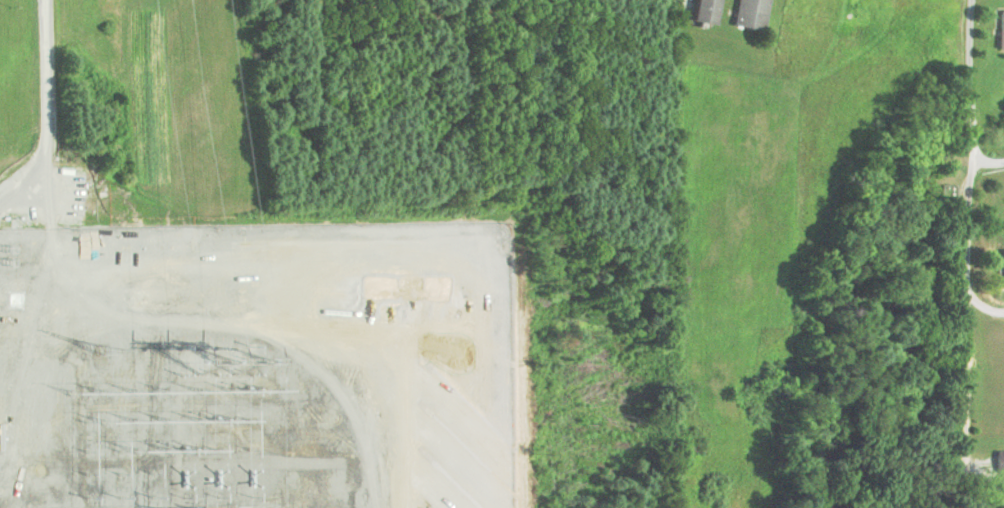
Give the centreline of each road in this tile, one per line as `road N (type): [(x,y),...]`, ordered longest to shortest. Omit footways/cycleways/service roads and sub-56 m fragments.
road 1 (residential): [(966,507),(971,0)]

